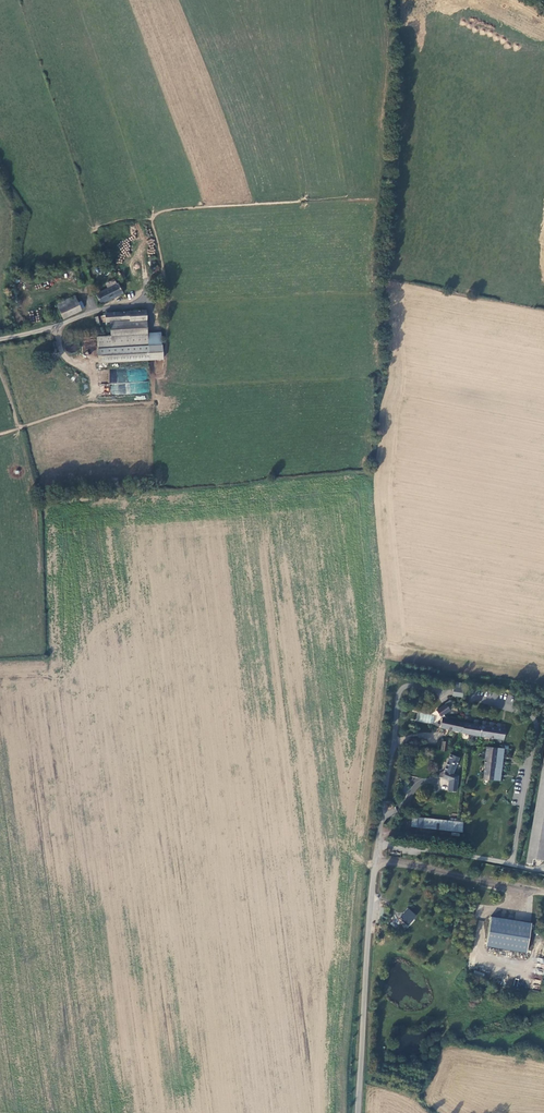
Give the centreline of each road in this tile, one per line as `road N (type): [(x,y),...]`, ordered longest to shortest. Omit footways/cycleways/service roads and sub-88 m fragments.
road 1 (unclassified): [(357,1112),(378,843),(399,694)]

